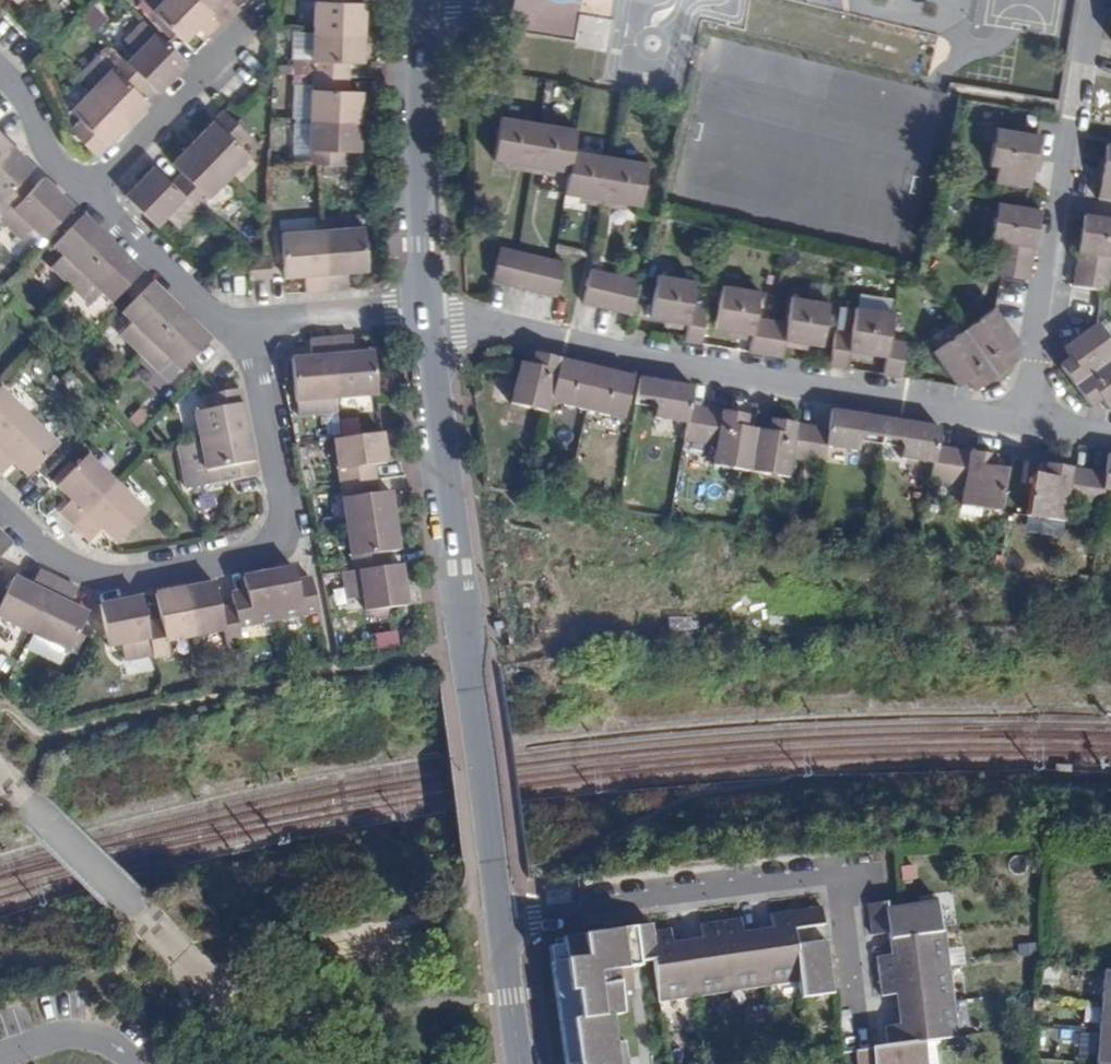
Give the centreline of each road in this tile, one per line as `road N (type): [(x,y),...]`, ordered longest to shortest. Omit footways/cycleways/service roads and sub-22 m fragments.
road 1 (residential): [(520,1063),(468,690),(431,332)]
road 2 (residential): [(0,508),(59,559),(110,577),(267,552),(284,536),(289,509),(250,323),(428,307)]
road 3 (residential): [(431,332),(499,328),(667,366),(1027,420)]
road 4 (residential): [(1096,0),(1027,420)]
road 5 (residential): [(428,307),(421,95),(426,0)]

